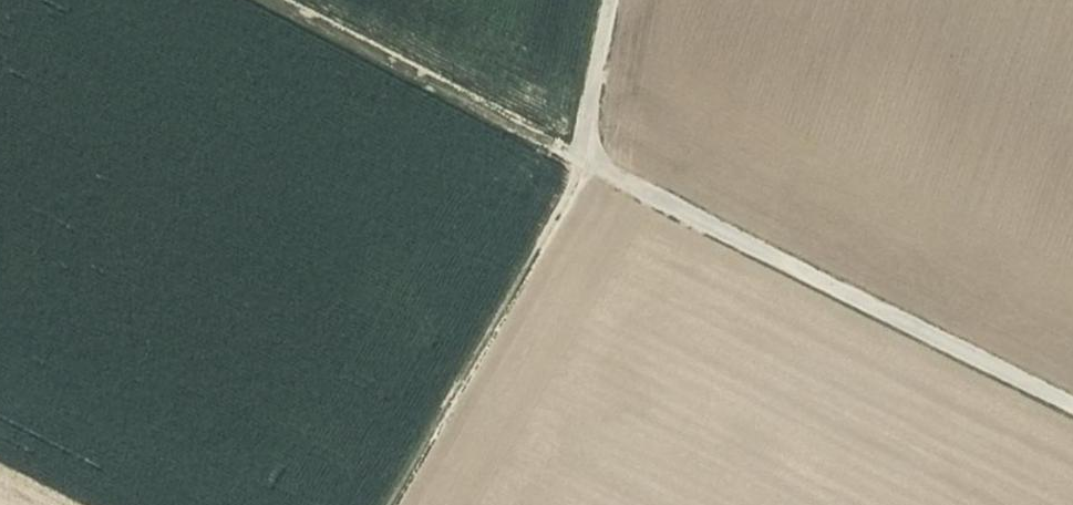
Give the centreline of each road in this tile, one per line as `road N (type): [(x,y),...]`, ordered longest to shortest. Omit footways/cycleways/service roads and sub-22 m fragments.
road 1 (track): [(263,0),(1072,412)]
road 2 (track): [(614,0),(581,164),(381,504)]

